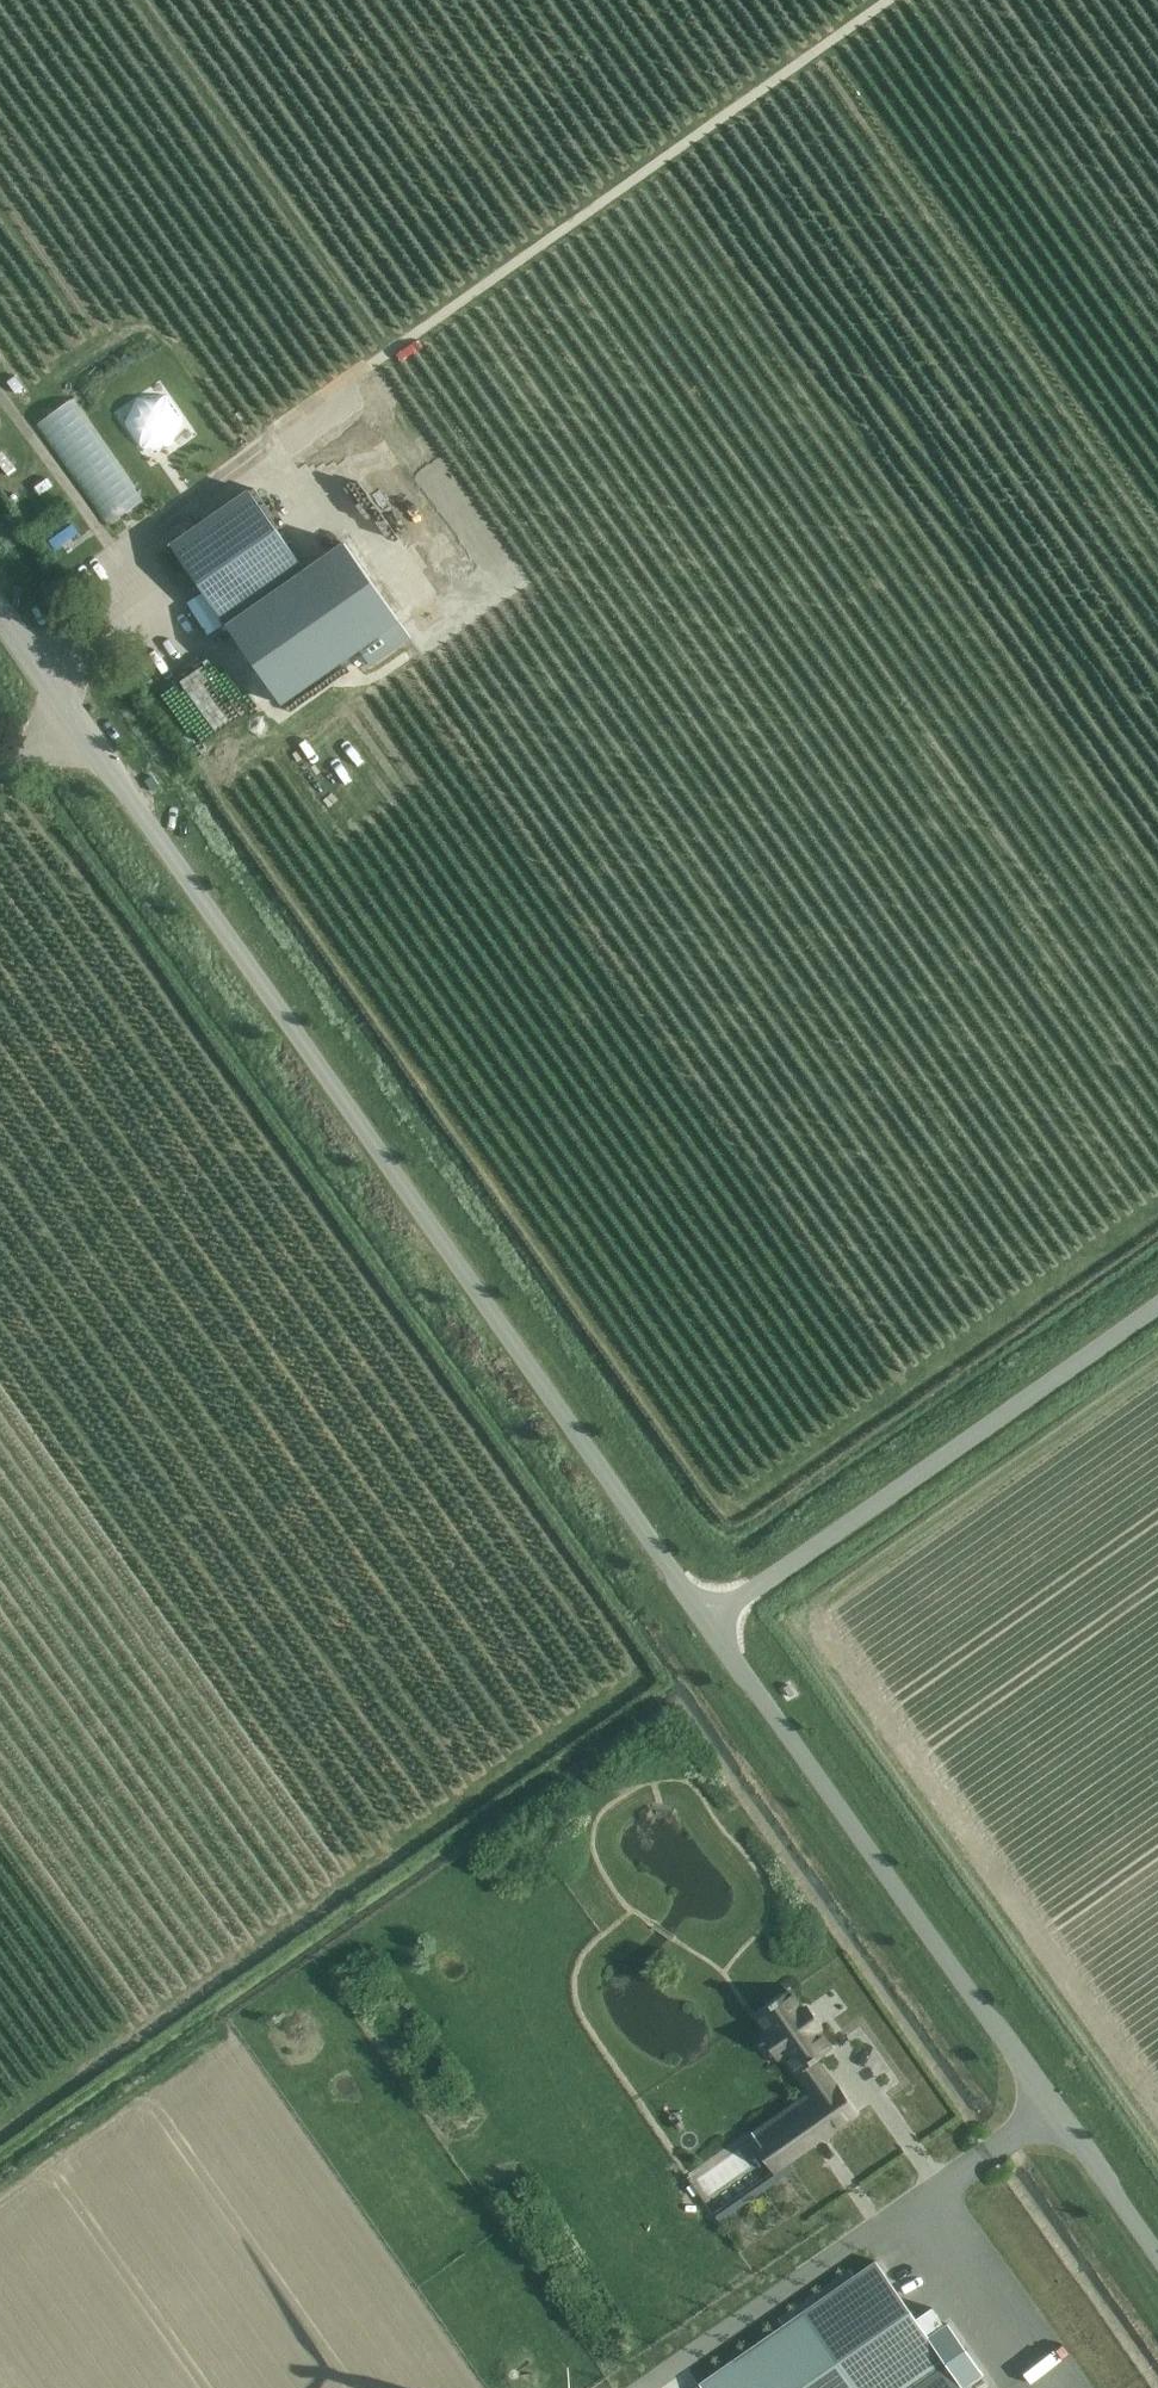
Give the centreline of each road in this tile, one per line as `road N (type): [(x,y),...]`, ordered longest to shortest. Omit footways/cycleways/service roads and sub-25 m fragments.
road 1 (unclassified): [(0,612),(707,1621)]
road 2 (unclassified): [(1157,2249),(707,1621)]
road 3 (unclassified): [(707,1621),(1157,1305)]

